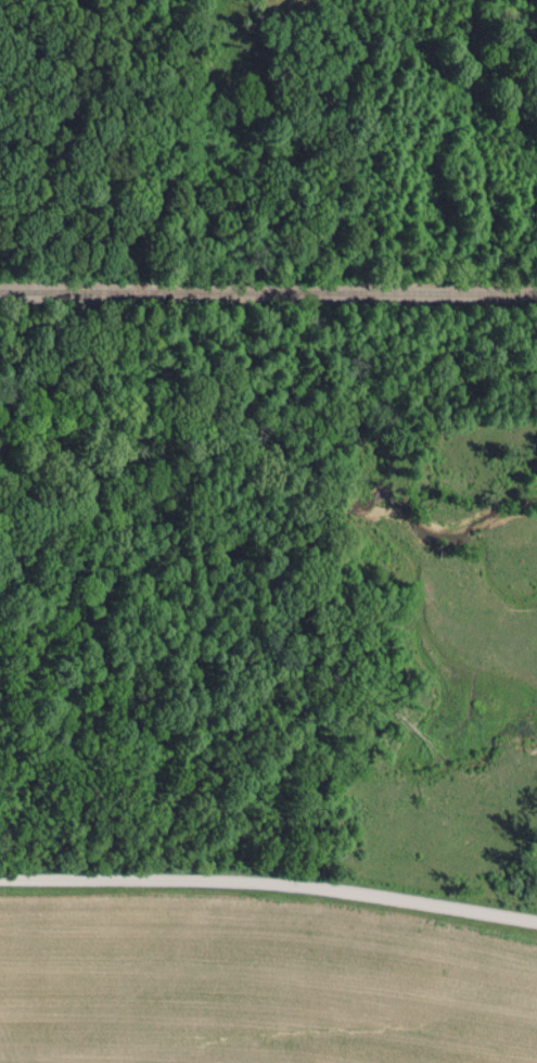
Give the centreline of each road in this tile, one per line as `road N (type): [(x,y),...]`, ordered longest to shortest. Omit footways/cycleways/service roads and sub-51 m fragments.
road 1 (residential): [(536,916),(274,879),(0,879)]

